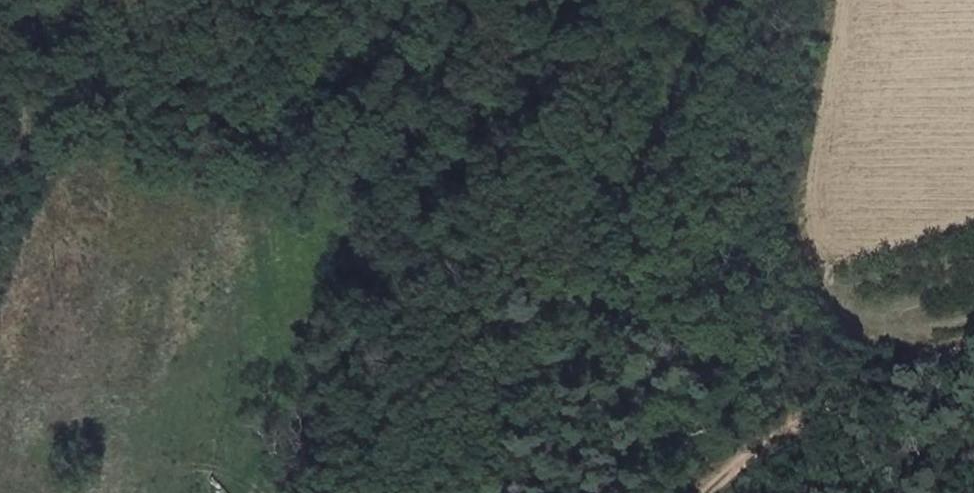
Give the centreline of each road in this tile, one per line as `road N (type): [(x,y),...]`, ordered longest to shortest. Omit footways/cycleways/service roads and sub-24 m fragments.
road 1 (track): [(709,492),(732,467),(809,414),(885,377),(973,350)]

